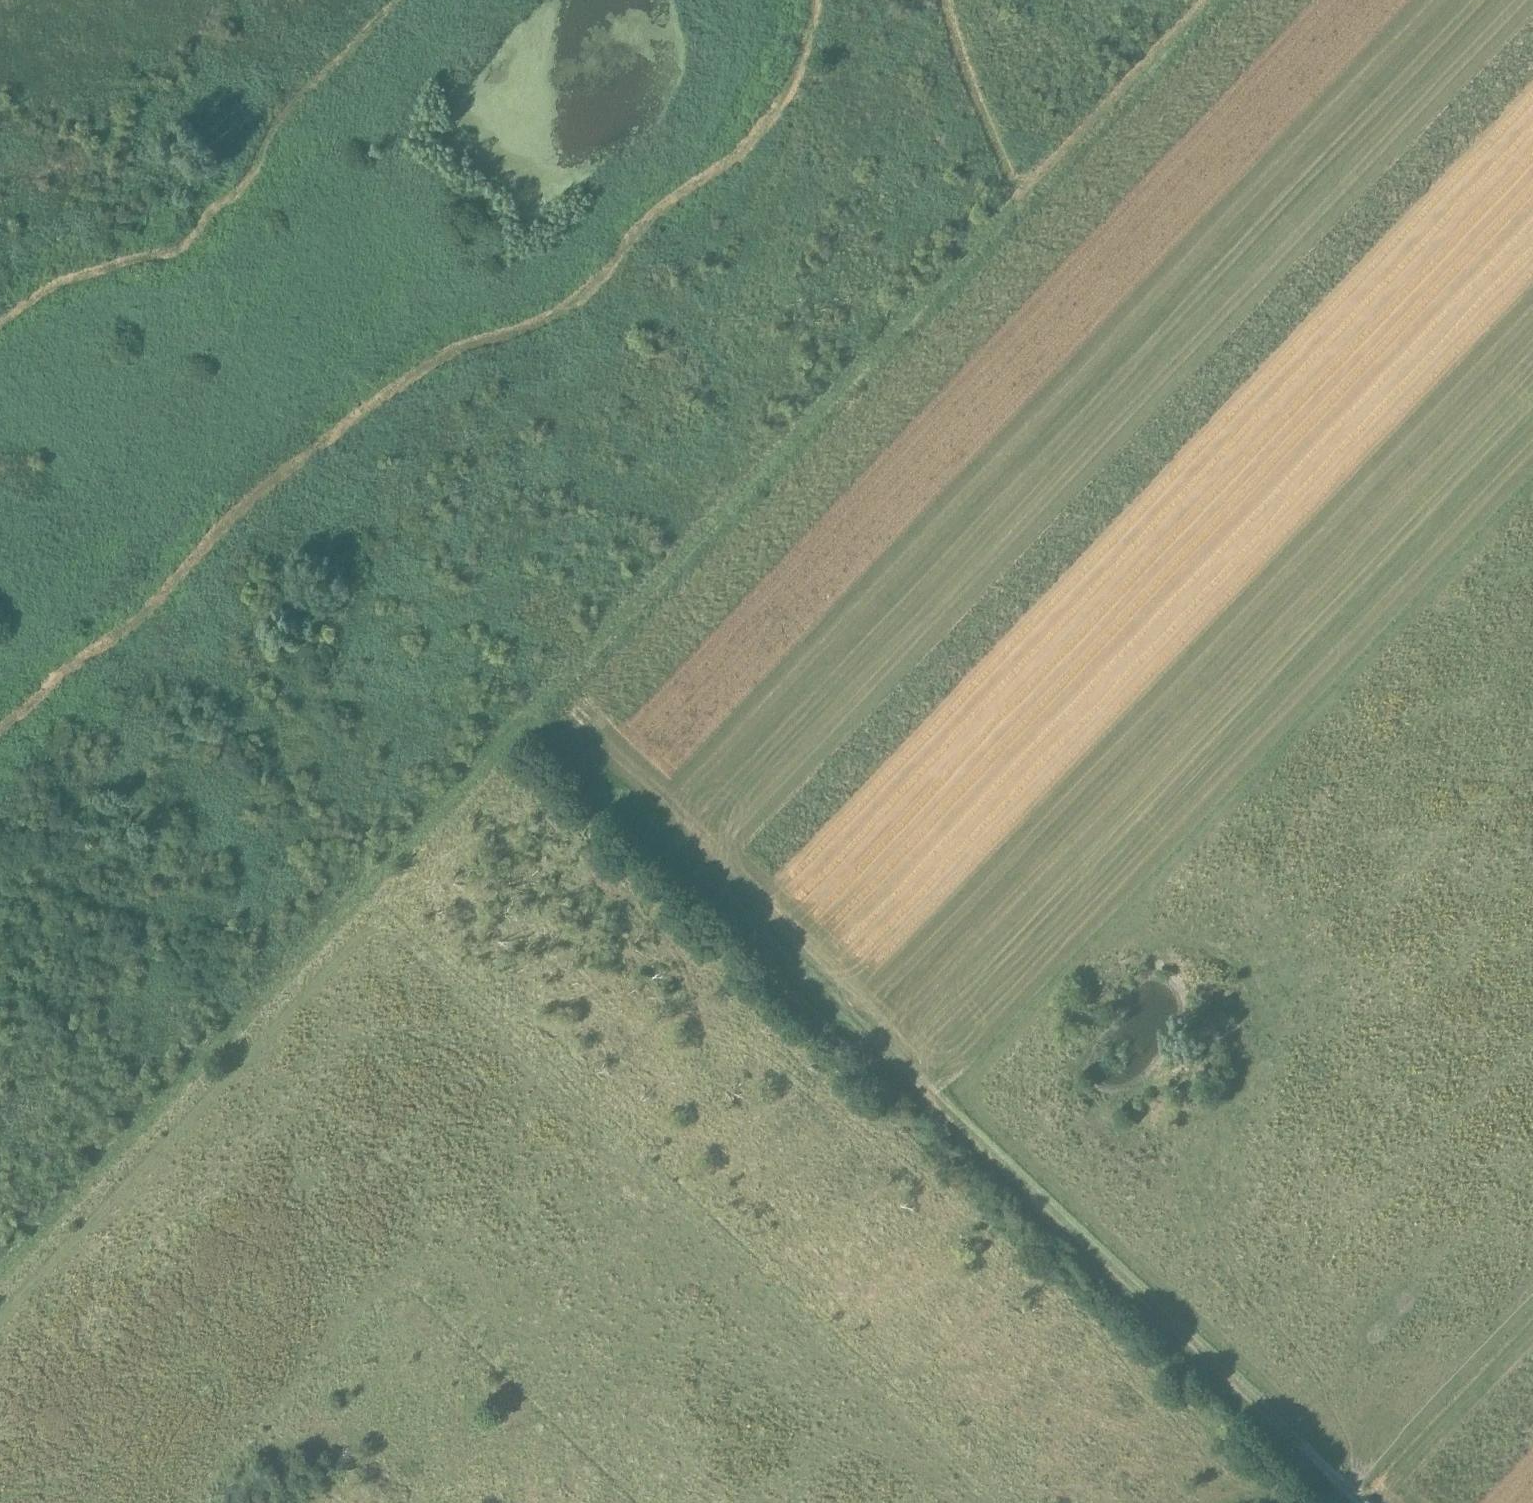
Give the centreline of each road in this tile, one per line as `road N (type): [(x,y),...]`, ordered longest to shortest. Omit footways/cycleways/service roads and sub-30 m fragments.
road 1 (track): [(0,1264),(1207,0)]
road 2 (track): [(521,717),(1352,1502)]

